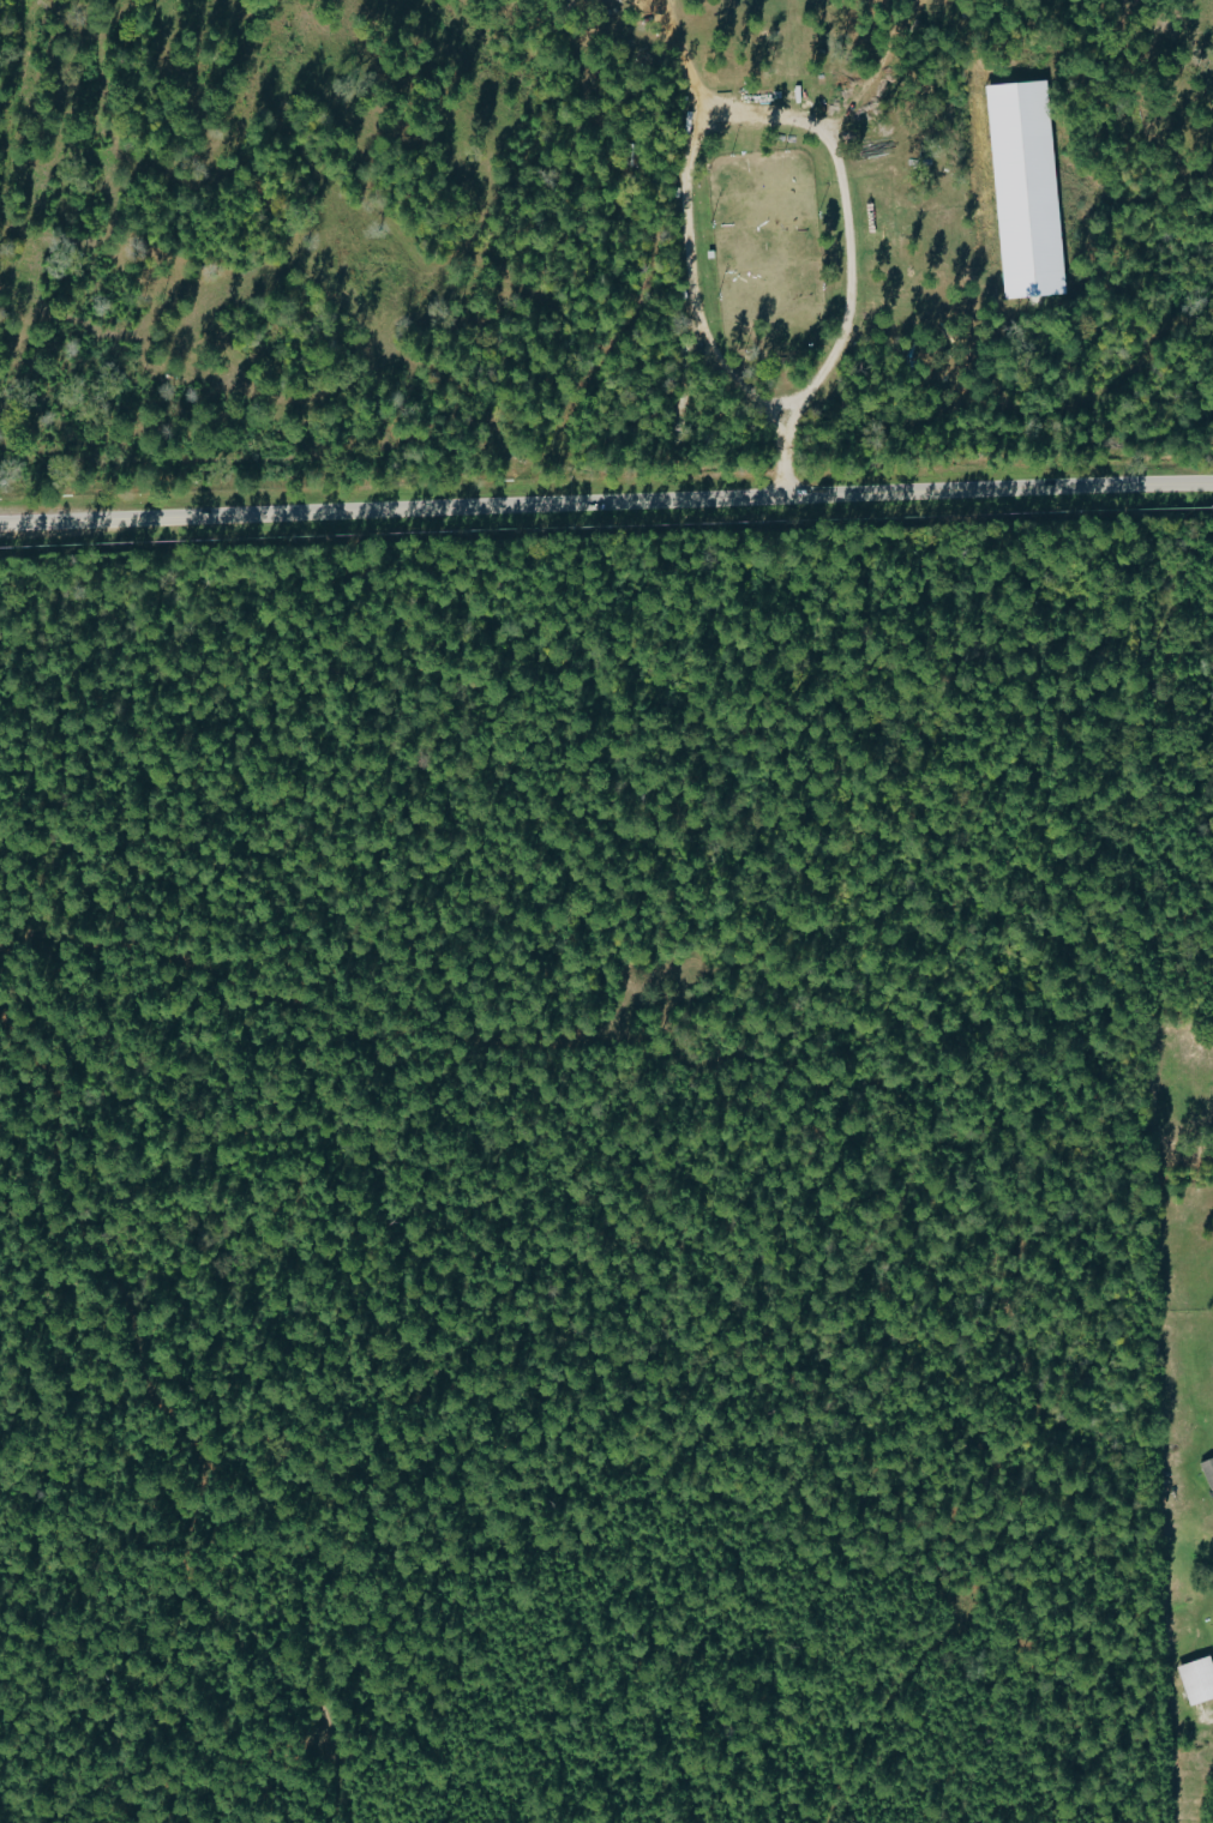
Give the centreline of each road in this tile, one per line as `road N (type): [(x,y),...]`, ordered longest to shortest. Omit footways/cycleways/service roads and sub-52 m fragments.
road 1 (tertiary): [(1212,480),(0,522)]

